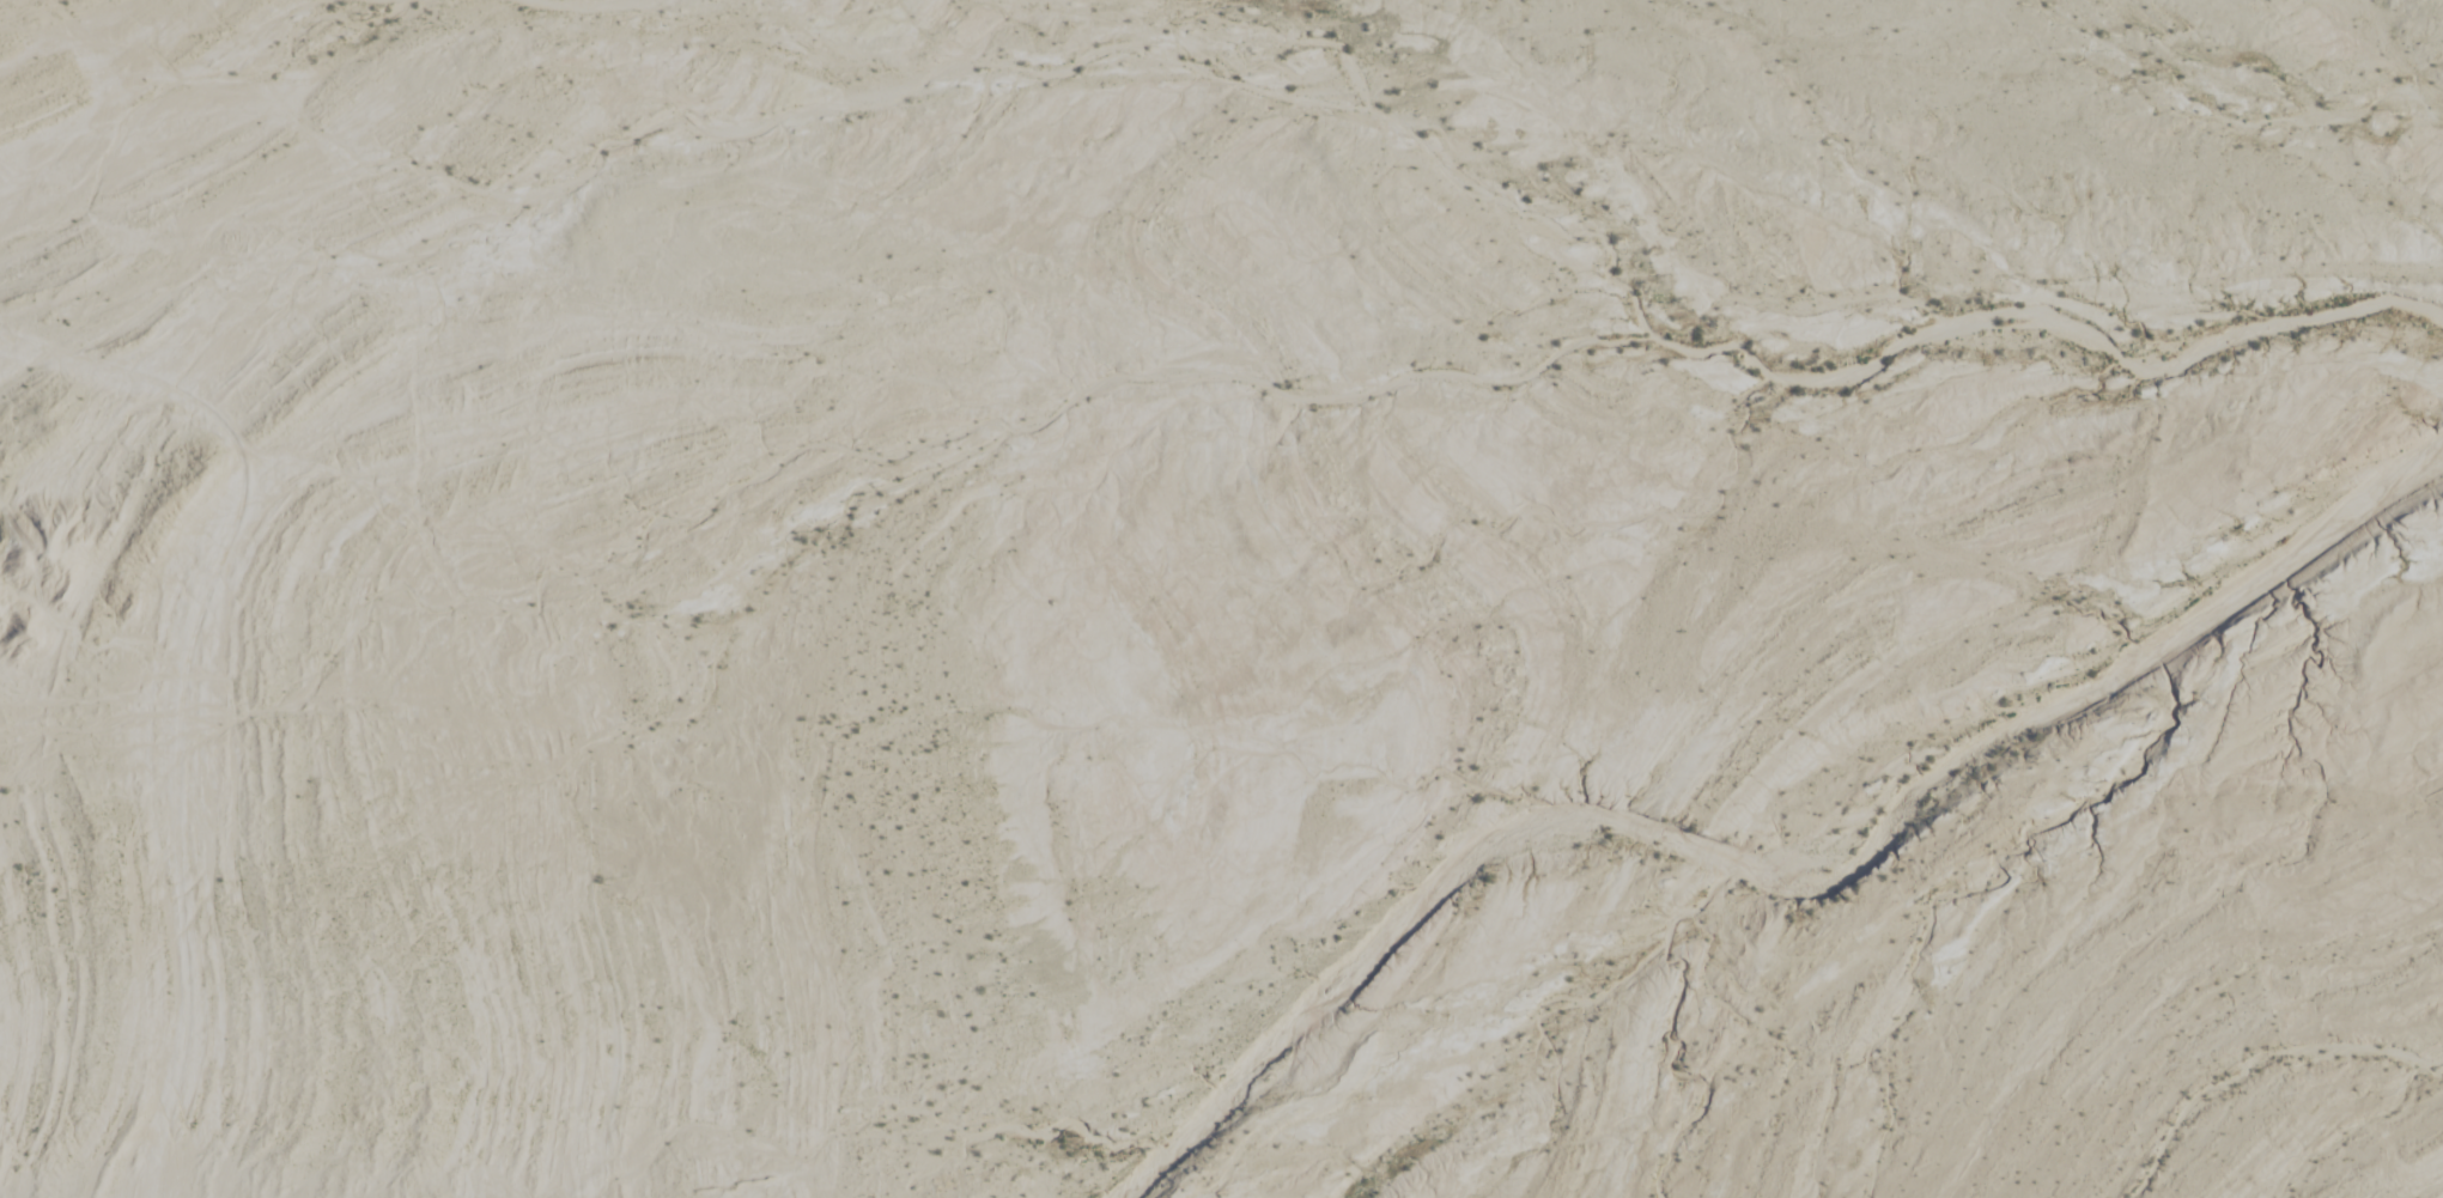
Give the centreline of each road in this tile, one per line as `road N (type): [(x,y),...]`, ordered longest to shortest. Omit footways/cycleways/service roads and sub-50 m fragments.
road 1 (track): [(150,1197),(184,1028),(178,704),(188,645),(245,497),(239,445),(214,407),(168,385),(0,338)]

